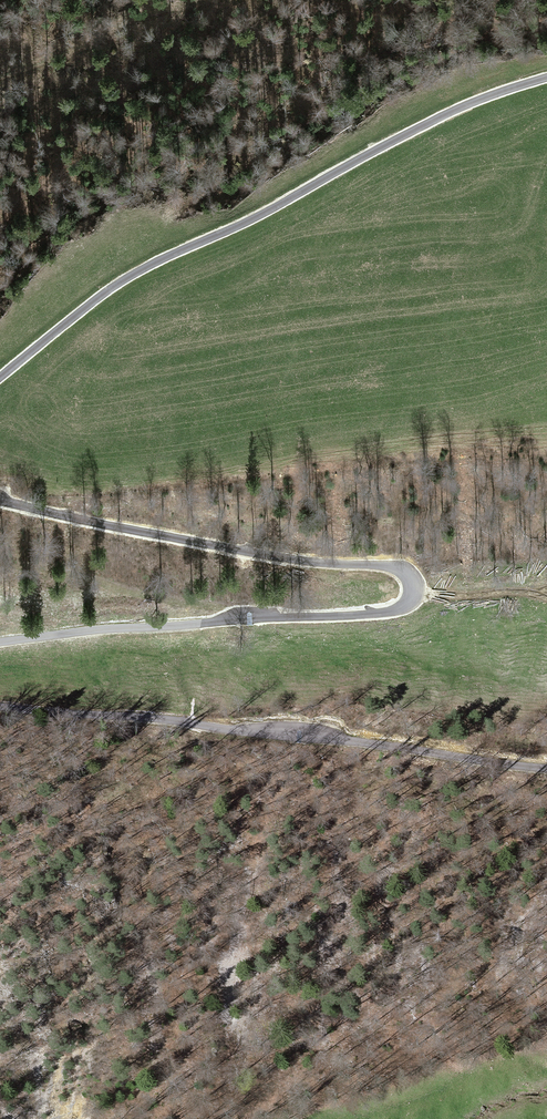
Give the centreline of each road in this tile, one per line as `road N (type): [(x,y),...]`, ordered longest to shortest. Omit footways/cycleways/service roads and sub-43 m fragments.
road 1 (unclassified): [(0,643),(391,612),(405,606),(413,588),(392,567),(226,548),(0,500)]
road 2 (unclassified): [(0,377),(140,271),(446,114),(546,77)]
road 3 (unclassified): [(546,768),(162,719),(0,707)]

